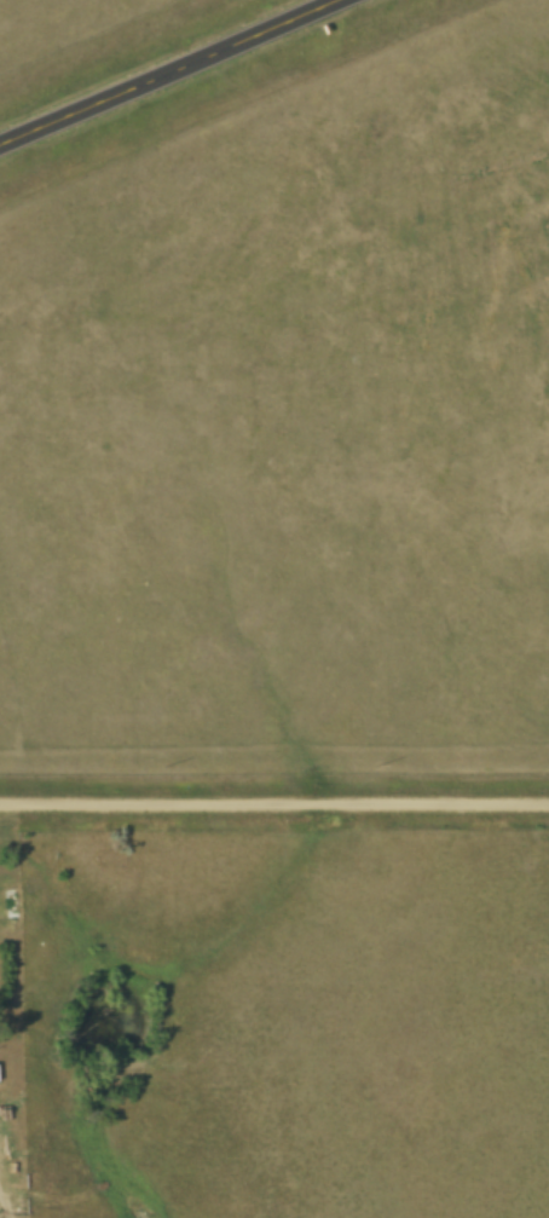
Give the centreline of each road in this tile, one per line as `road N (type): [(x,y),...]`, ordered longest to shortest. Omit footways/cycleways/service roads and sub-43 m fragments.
road 1 (residential): [(0,803),(548,802)]
road 2 (secondary): [(0,145),(339,0)]

